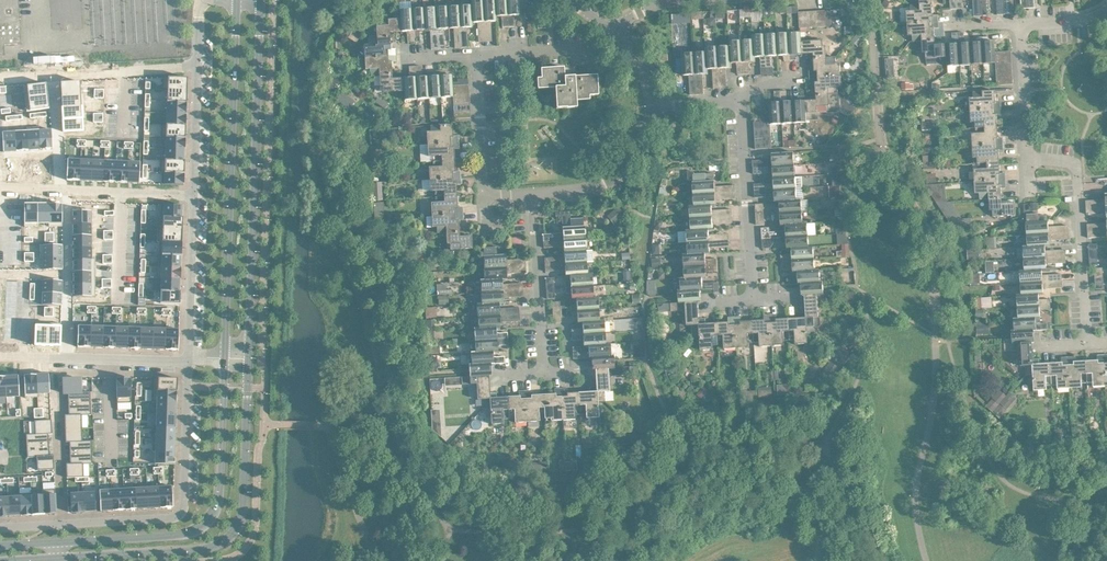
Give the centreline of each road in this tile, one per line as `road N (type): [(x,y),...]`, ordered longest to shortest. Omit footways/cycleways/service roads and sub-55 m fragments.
road 1 (secondary): [(0,560),(222,542),(245,507),(250,357)]
road 2 (secondary): [(225,356),(219,492),(199,525),(169,539),(0,546)]
road 3 (residential): [(1088,341),(1078,182),(1072,165),(1028,159),(1019,21)]
road 4 (secondary): [(250,357),(262,0)]
road 5 (secondary): [(238,0),(225,356)]
road 6 (residential): [(189,356),(182,509),(0,527)]
road 7 (residential): [(753,301),(740,95)]
road 8 (residential): [(200,66),(0,77)]
road 9 (residential): [(0,185),(197,192)]
road 10 (residential): [(189,356),(0,354)]
road 11 (residential): [(545,374),(536,195)]
road 12 (residential): [(536,195),(610,180),(636,163),(655,104)]
road 13 (residential): [(197,192),(189,356)]
road 14 (residential): [(486,196),(475,55)]
road 15 (residential): [(200,66),(197,192)]

